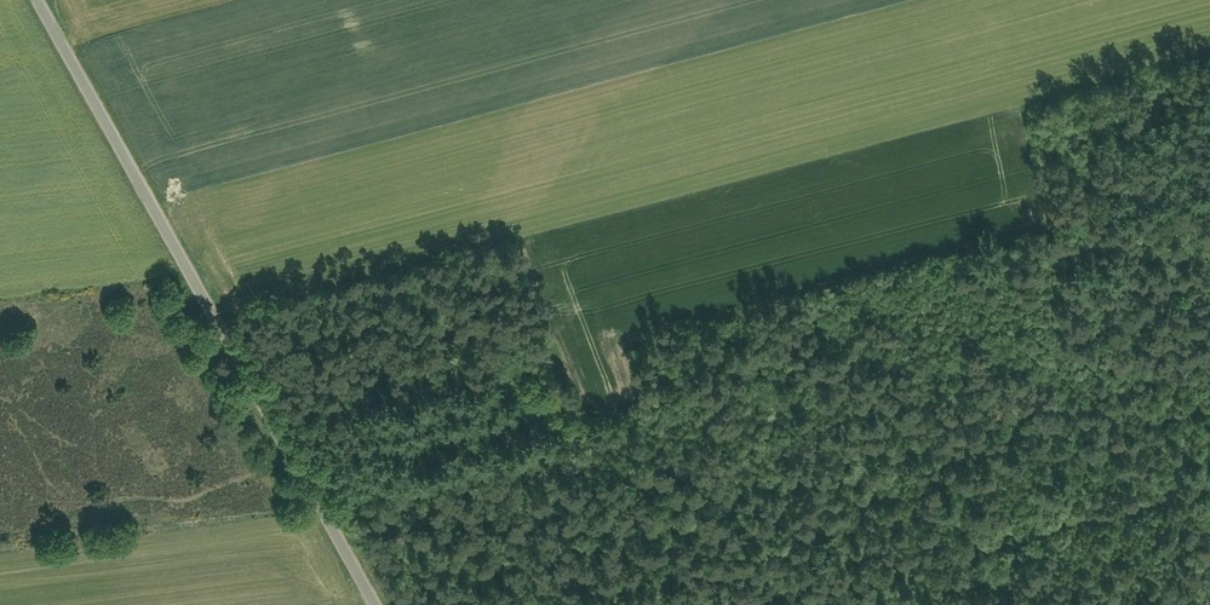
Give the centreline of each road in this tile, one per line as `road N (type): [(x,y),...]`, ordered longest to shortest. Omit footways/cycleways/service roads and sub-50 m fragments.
road 1 (tertiary): [(367,604),(33,0)]
road 2 (track): [(239,375),(526,314)]

